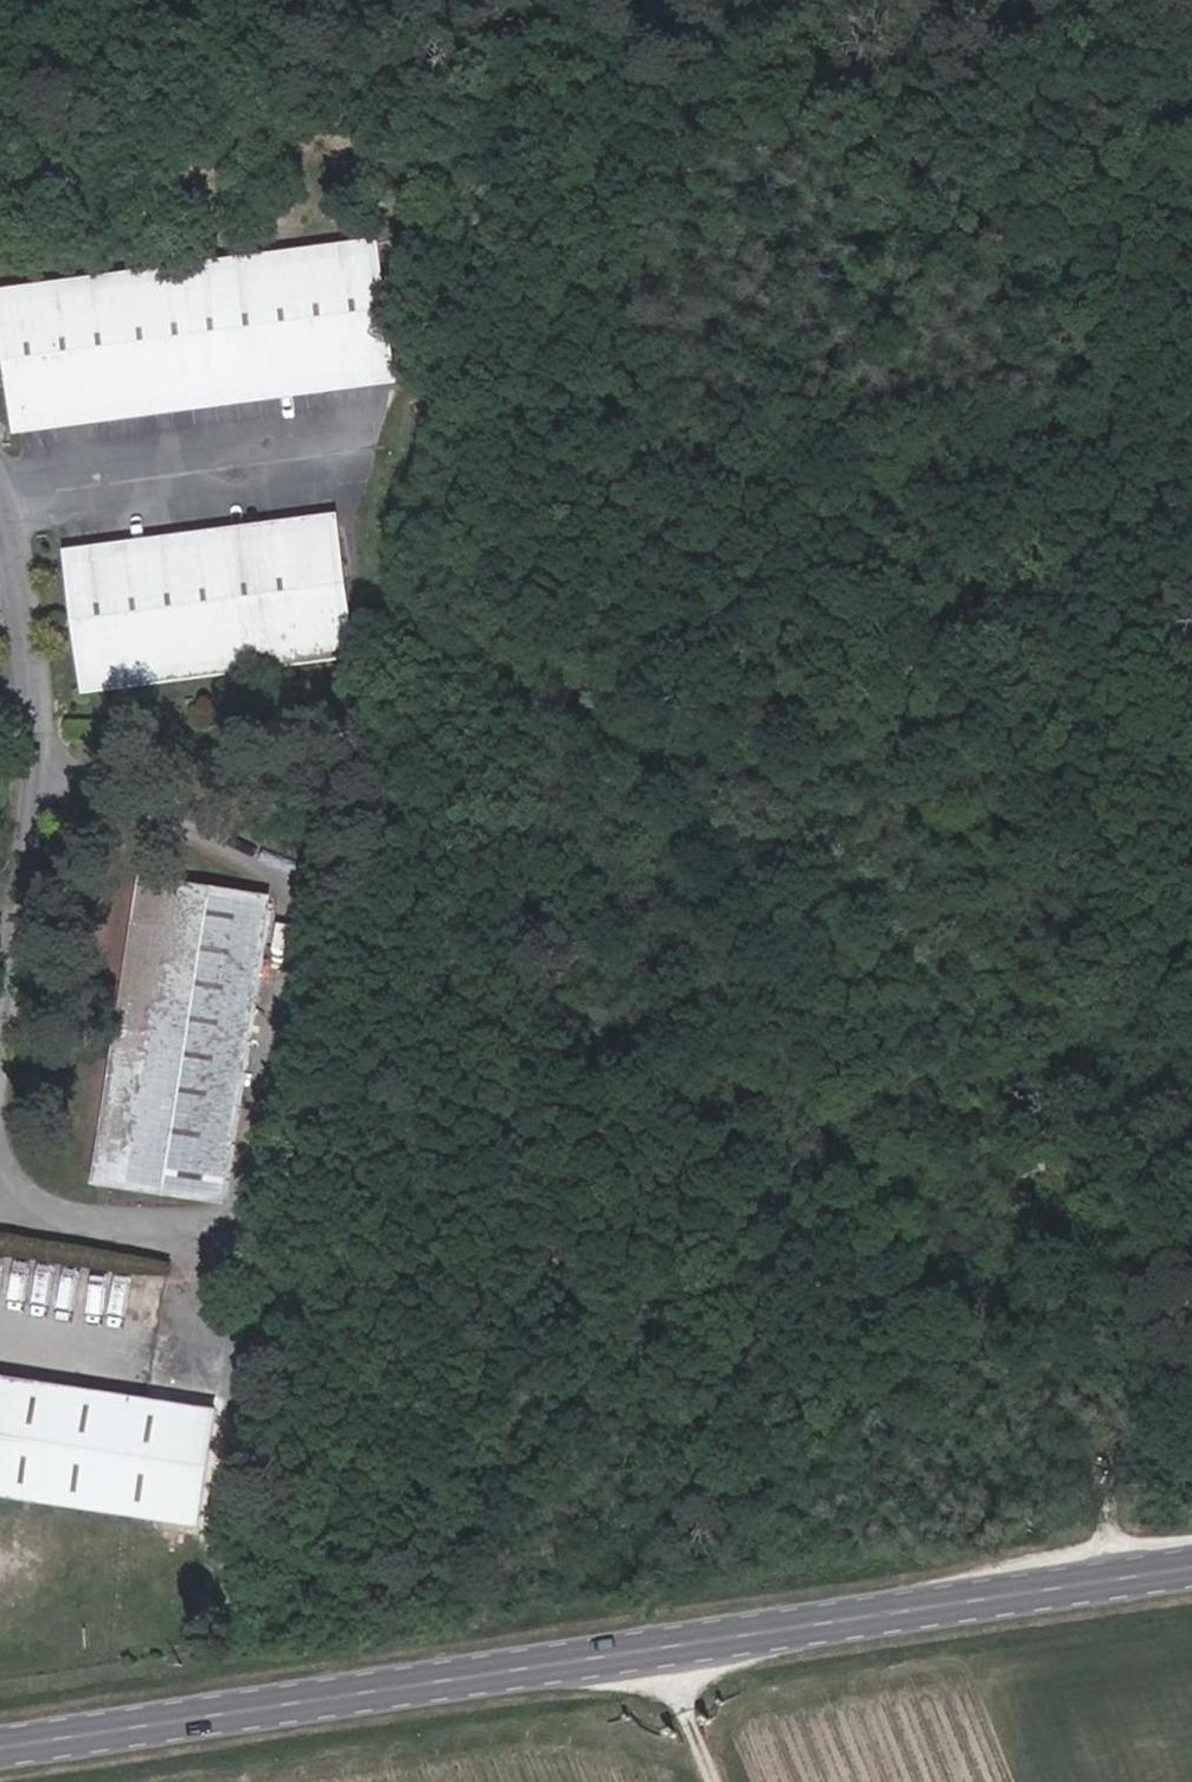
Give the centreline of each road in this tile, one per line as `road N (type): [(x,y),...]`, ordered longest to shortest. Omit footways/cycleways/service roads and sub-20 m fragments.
road 1 (primary): [(0,1743),(1191,1567)]
road 2 (track): [(685,1643),(739,1781)]

